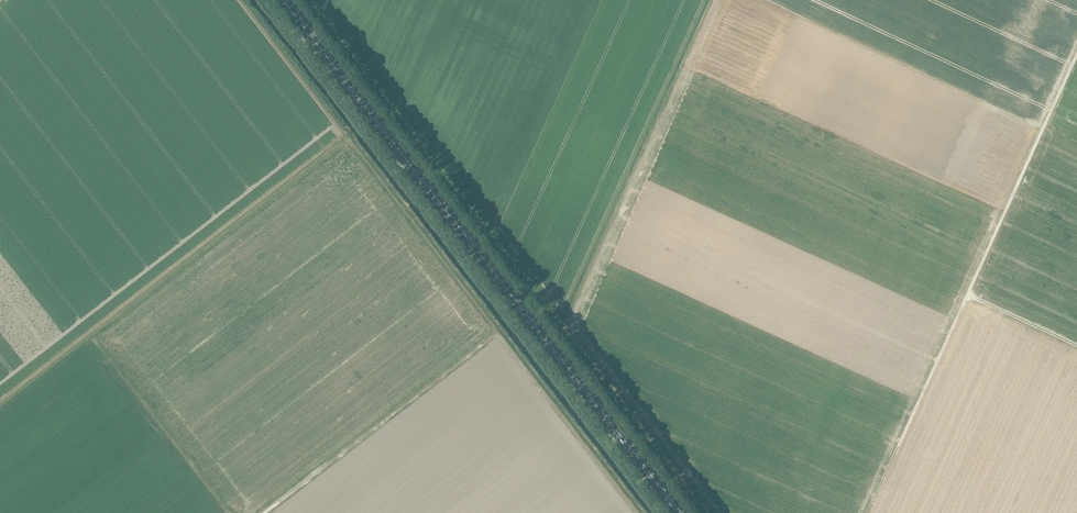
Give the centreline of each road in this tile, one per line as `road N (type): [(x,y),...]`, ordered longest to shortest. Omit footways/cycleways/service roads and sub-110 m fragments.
road 1 (secondary): [(680,512),(282,0)]

